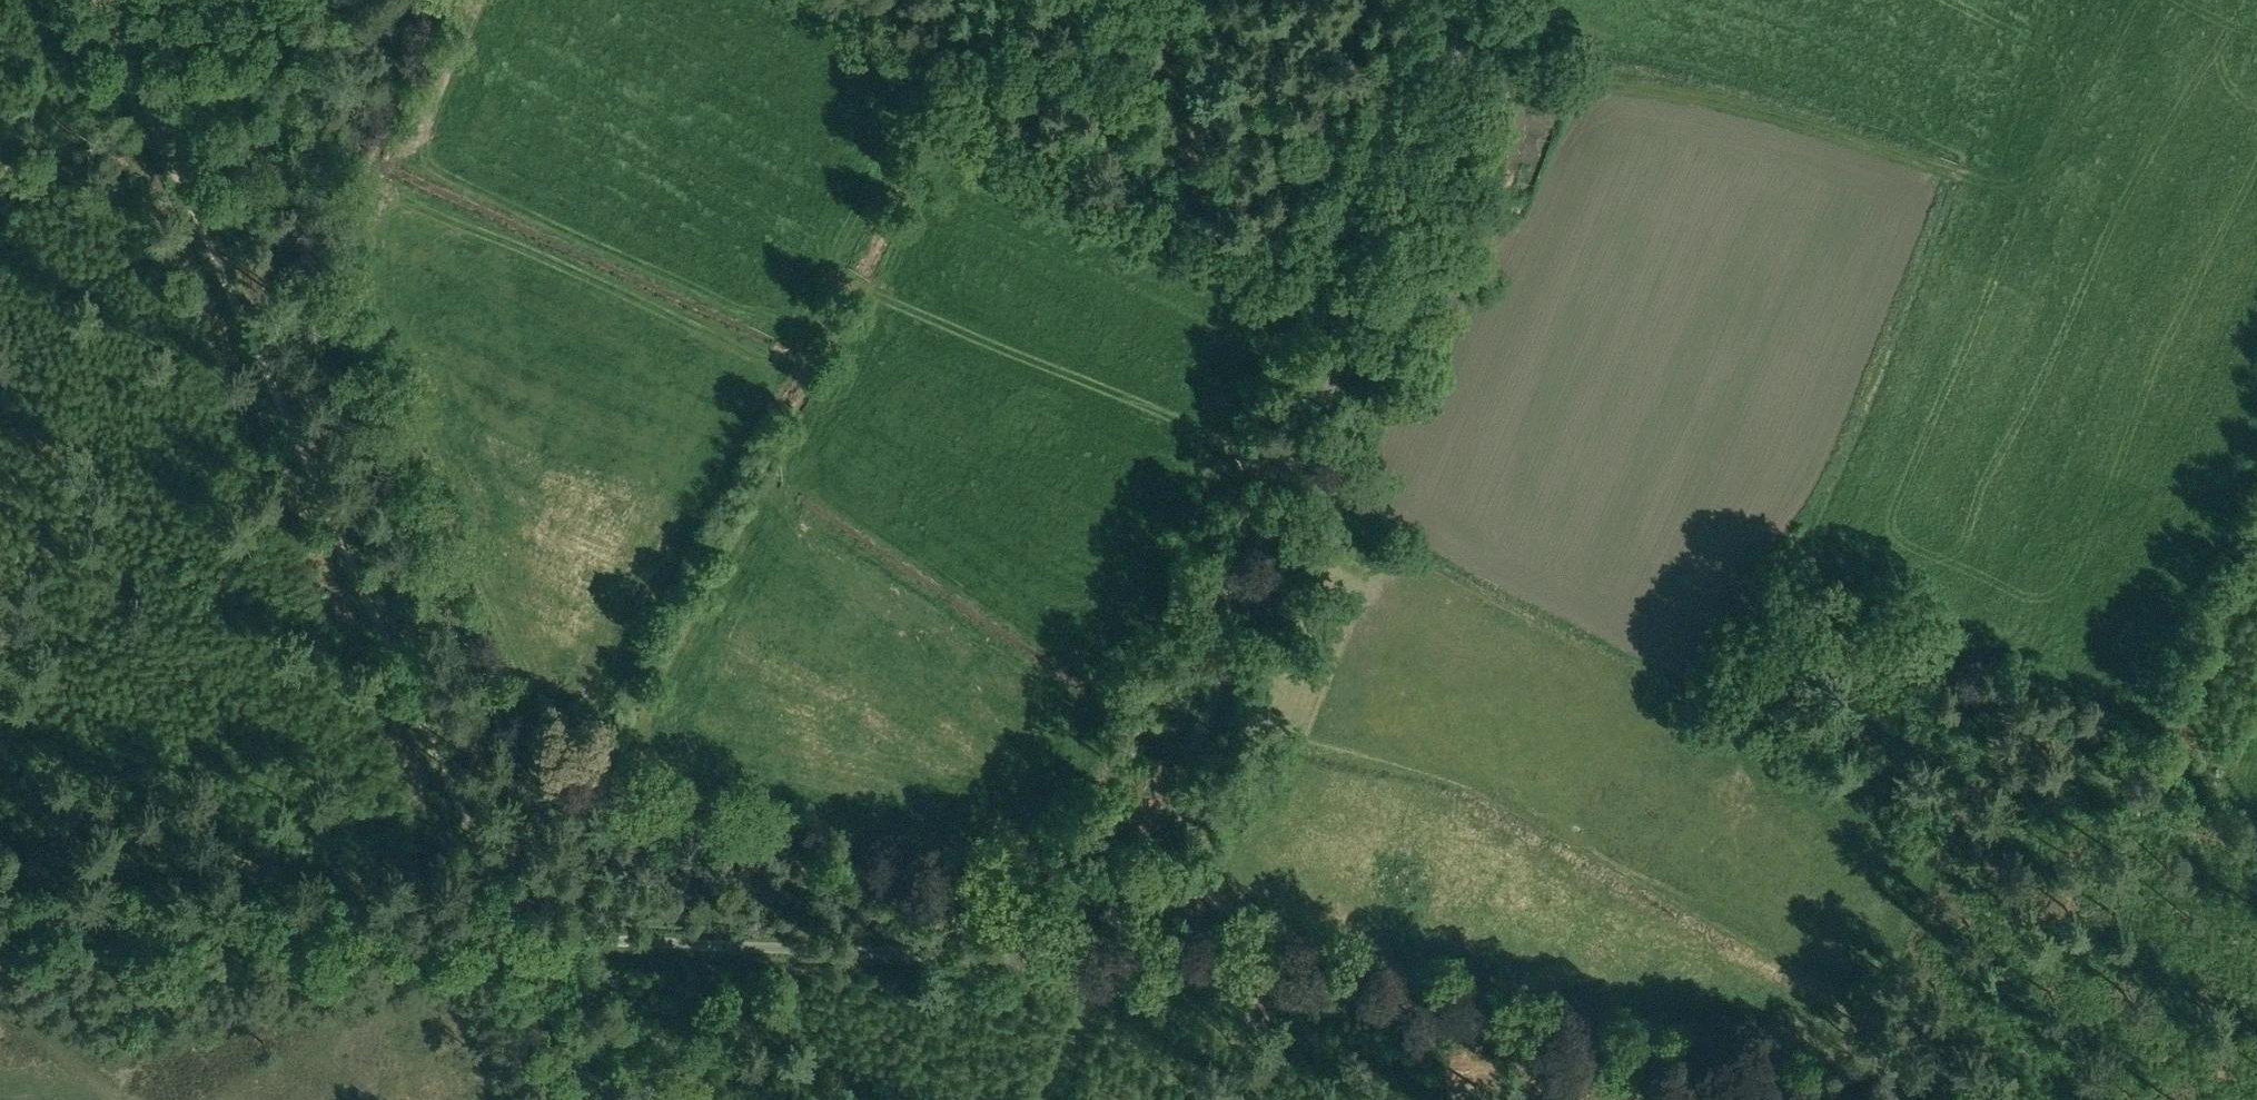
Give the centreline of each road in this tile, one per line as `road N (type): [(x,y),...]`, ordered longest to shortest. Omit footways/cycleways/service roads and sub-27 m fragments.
road 1 (track): [(102,0),(522,938)]
road 2 (track): [(522,938),(0,917)]
road 3 (track): [(522,938),(589,1099)]

